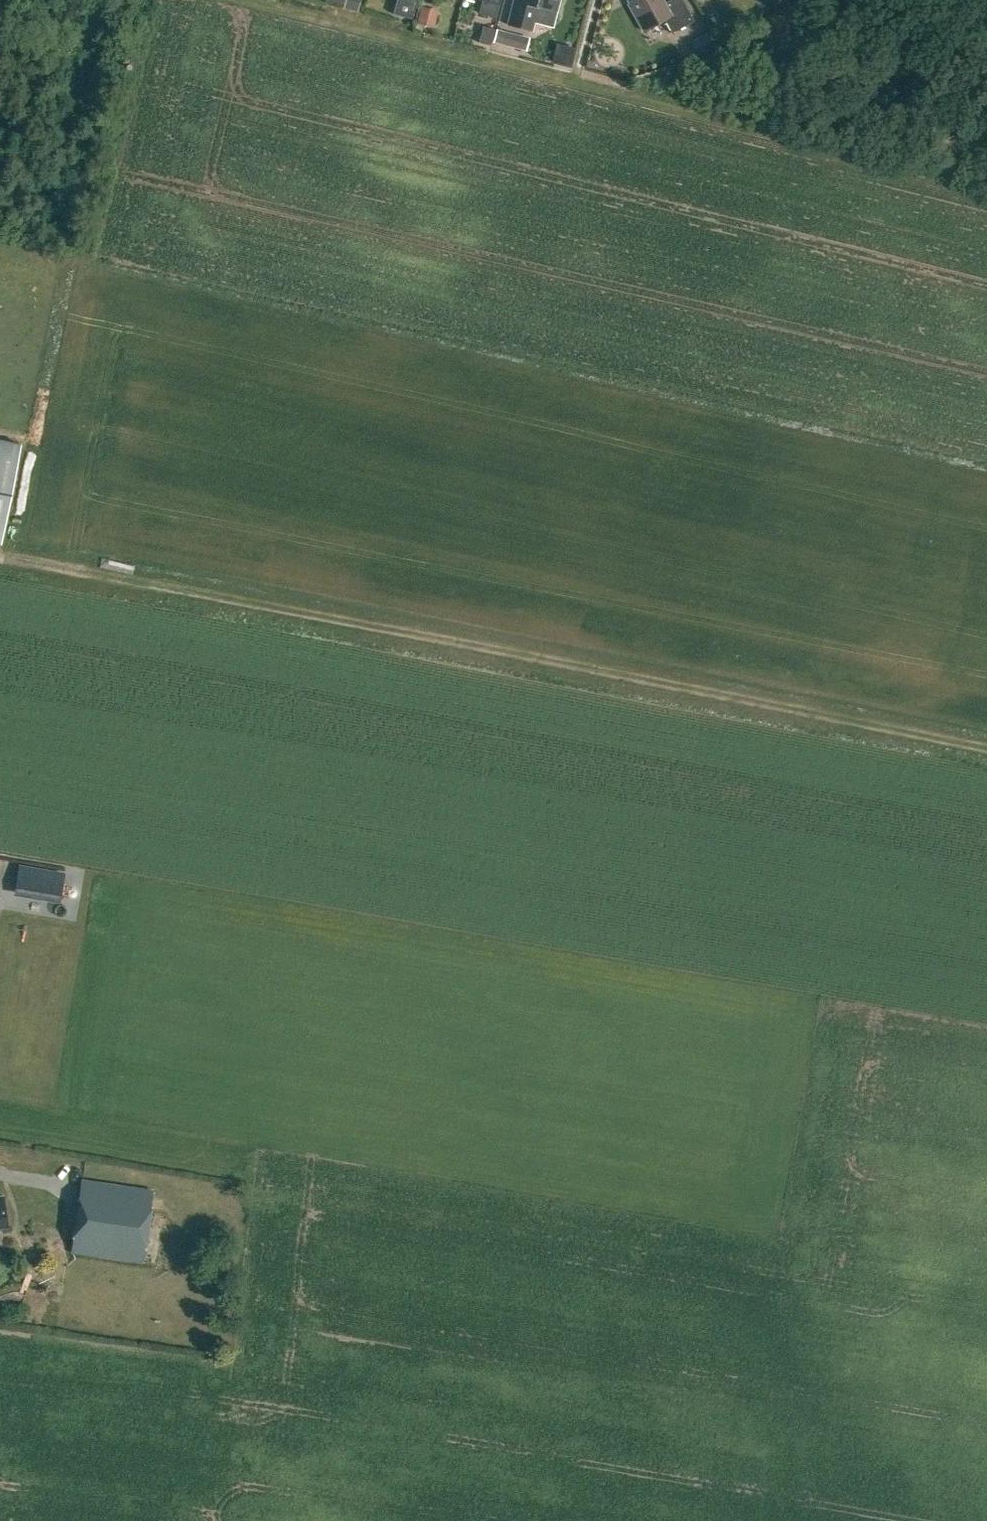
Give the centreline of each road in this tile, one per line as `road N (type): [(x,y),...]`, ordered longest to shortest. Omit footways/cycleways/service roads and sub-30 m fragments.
road 1 (track): [(251,0),(594,86)]

